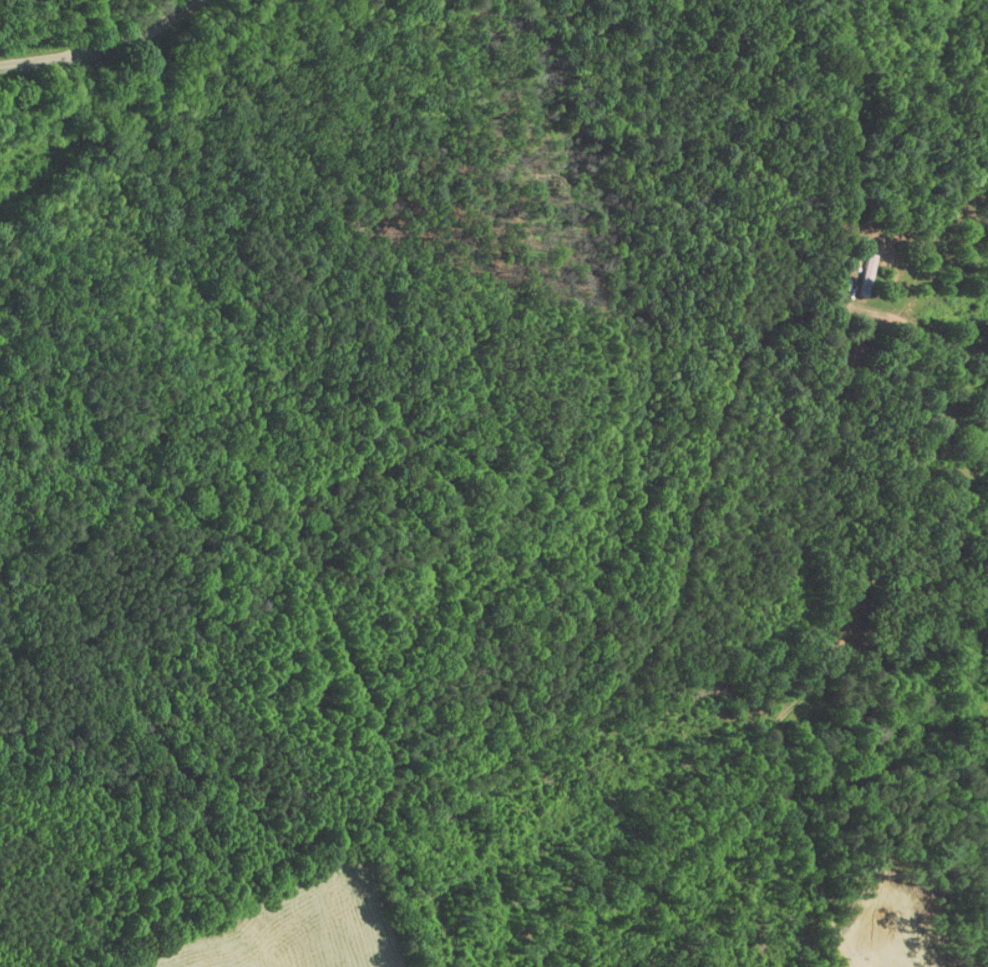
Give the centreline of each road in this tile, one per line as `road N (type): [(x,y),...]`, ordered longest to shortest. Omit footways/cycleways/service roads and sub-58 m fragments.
road 1 (residential): [(0,64),(92,55),(201,0)]

